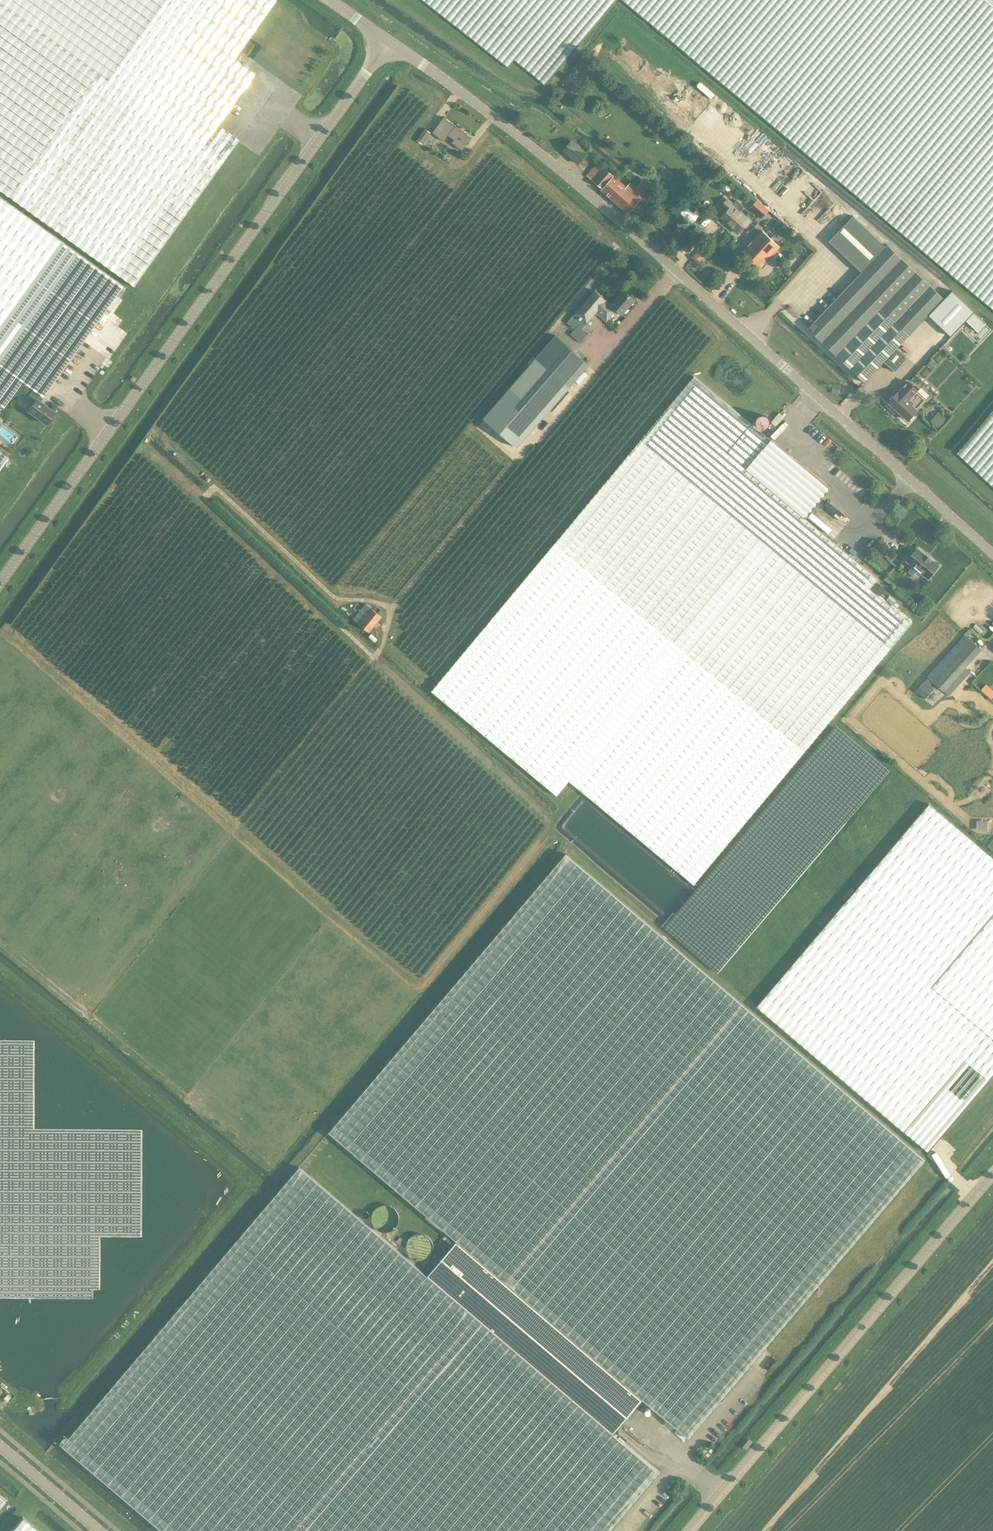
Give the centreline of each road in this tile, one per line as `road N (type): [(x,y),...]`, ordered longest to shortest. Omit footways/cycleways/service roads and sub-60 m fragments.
road 1 (unclassified): [(992,555),(544,156),(390,42)]
road 2 (unclassified): [(0,584),(390,42)]
road 3 (unclassified): [(992,1175),(683,1530)]
road 4 (tertiary): [(0,1446),(99,1530)]

